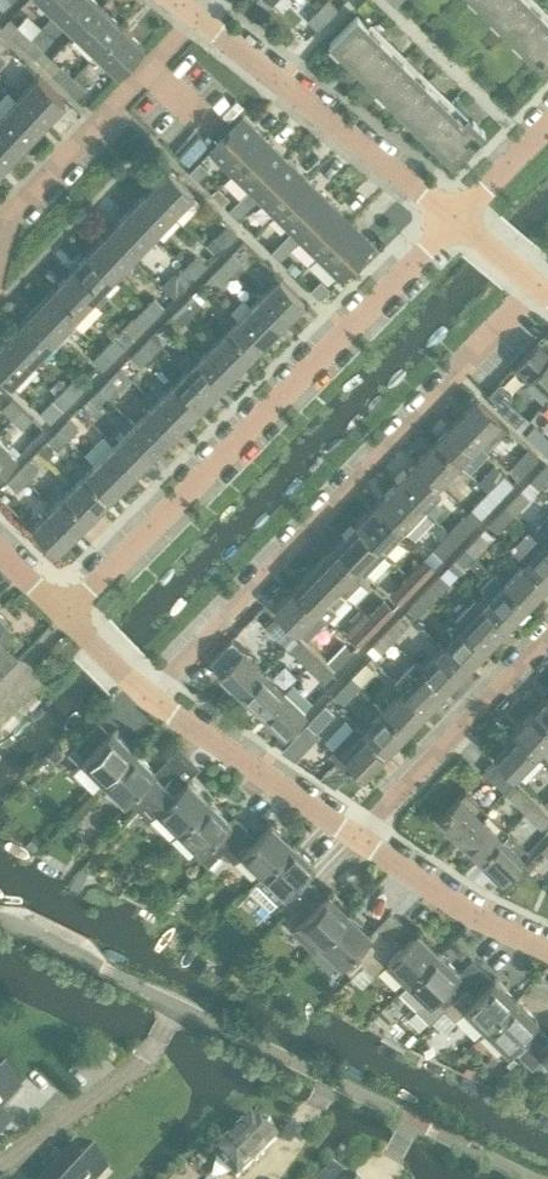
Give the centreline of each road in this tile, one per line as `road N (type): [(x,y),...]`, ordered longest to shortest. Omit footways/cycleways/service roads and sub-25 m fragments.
road 1 (residential): [(530,1178),(0,914)]
road 2 (residential): [(155,697),(547,292)]
road 3 (residential): [(67,616),(461,218)]
road 4 (residential): [(0,301),(36,267),(39,183),(201,20)]
road 5 (residential): [(461,218),(201,20)]
road 6 (residential): [(358,830),(547,628)]
road 7 (residential): [(358,830),(155,697)]
road 8 (residential): [(547,950),(475,914),(358,830)]
road 9 (residential): [(461,218),(547,120)]

